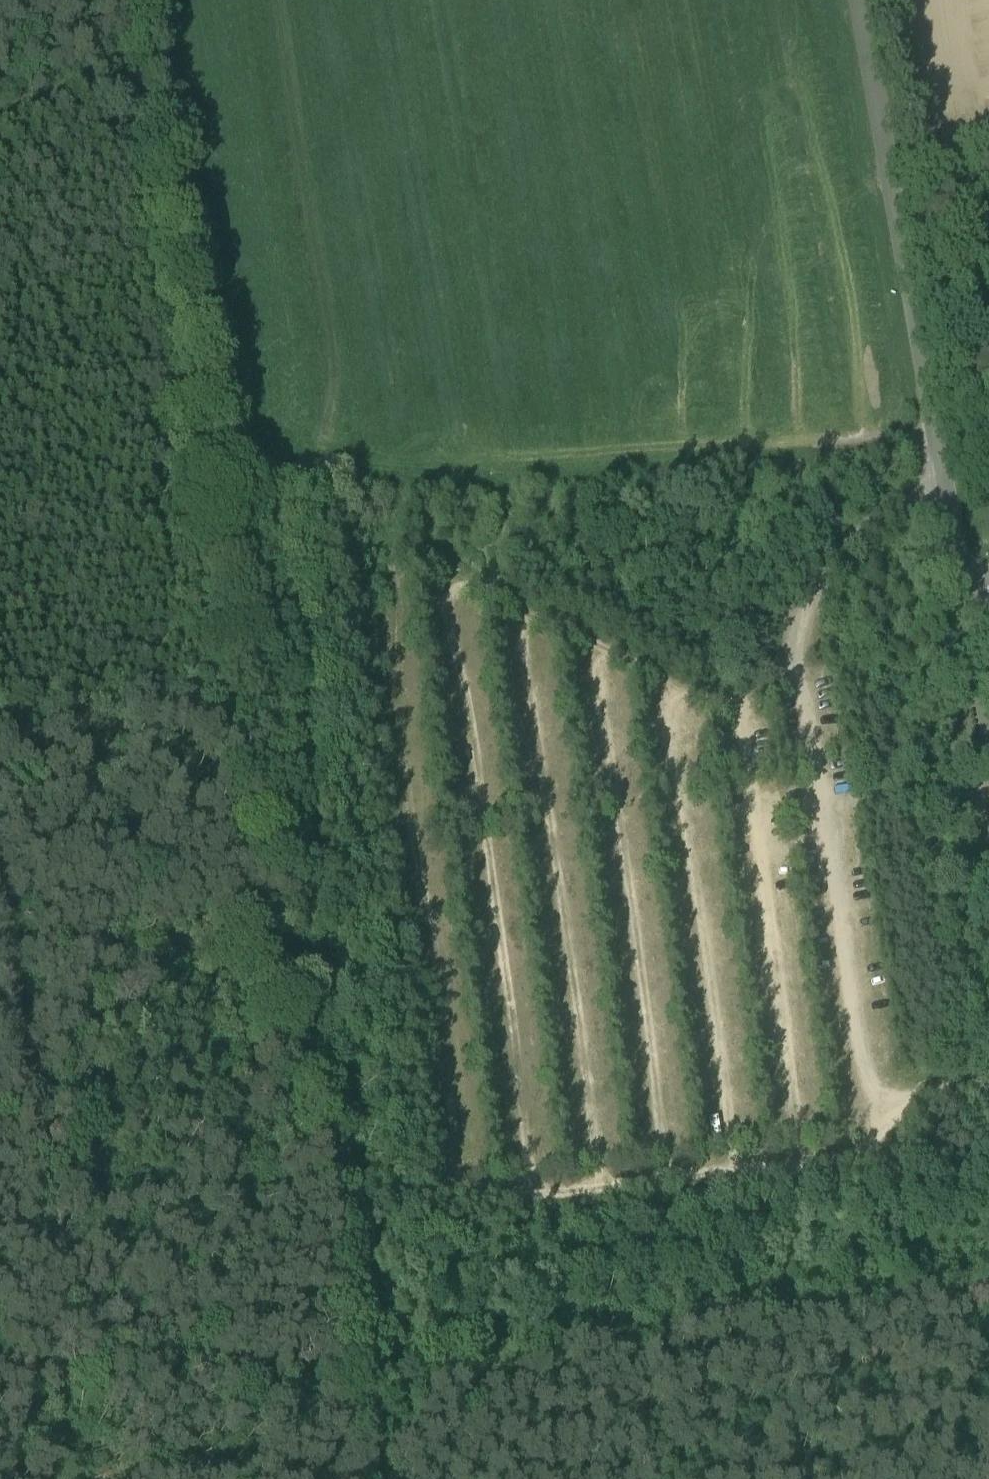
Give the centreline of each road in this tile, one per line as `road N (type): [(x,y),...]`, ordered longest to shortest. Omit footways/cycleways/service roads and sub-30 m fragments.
road 1 (unclassified): [(966,576),(863,0)]
road 2 (track): [(939,436),(425,481)]

